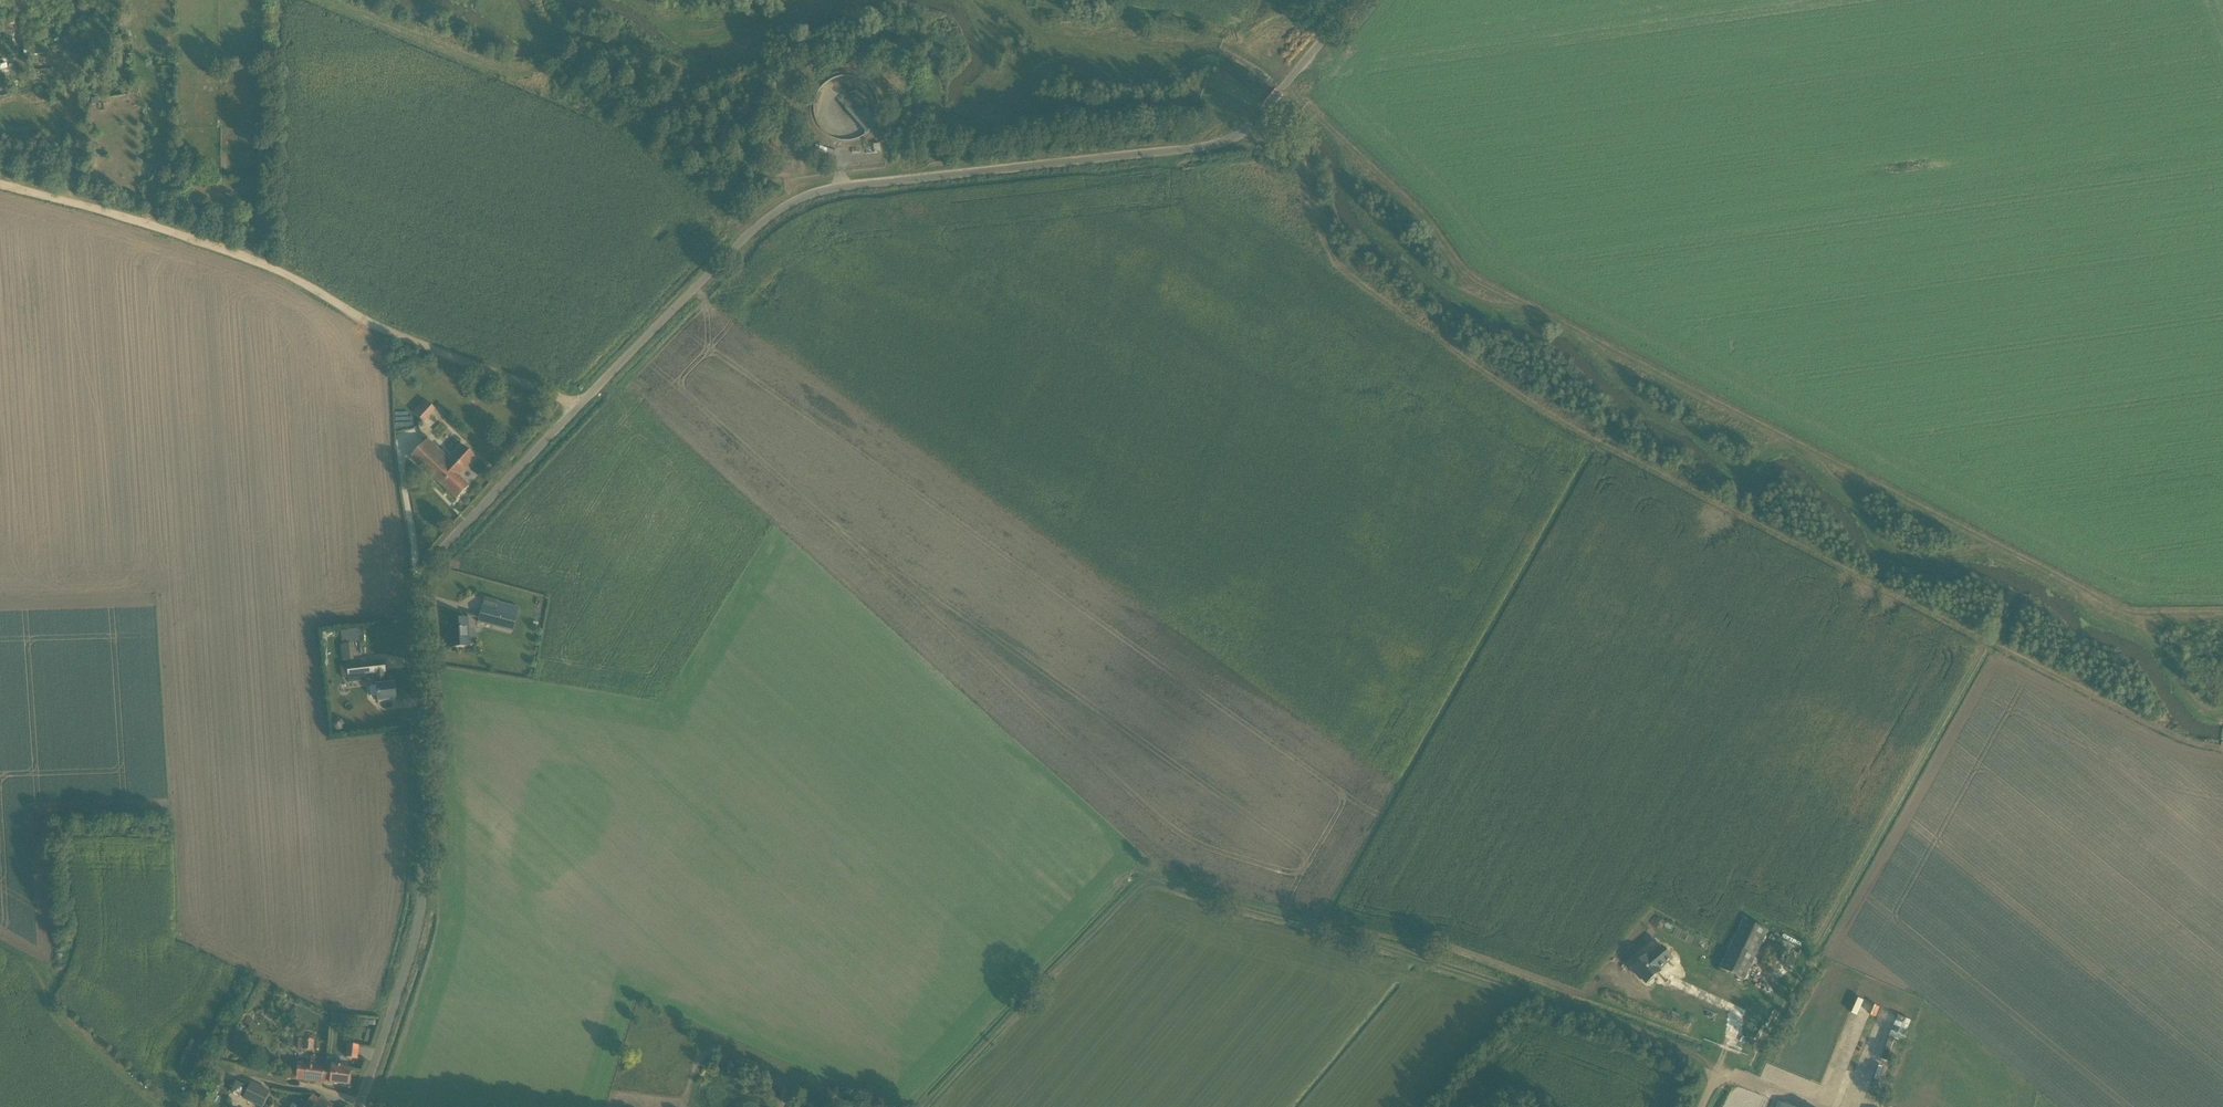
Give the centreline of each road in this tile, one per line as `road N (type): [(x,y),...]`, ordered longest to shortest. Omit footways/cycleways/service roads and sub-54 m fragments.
road 1 (unclassified): [(360,1106),(410,959),(429,865),(431,809),(413,609),(429,564),(743,234),(784,202),(840,182),(1217,144),(1267,107),(1355,0)]
road 2 (track): [(926,1106),(1140,887),(1156,880),(1488,978),(1626,1025),(1716,1069)]
road 3 (track): [(579,407),(405,346),(260,261),(0,185)]

